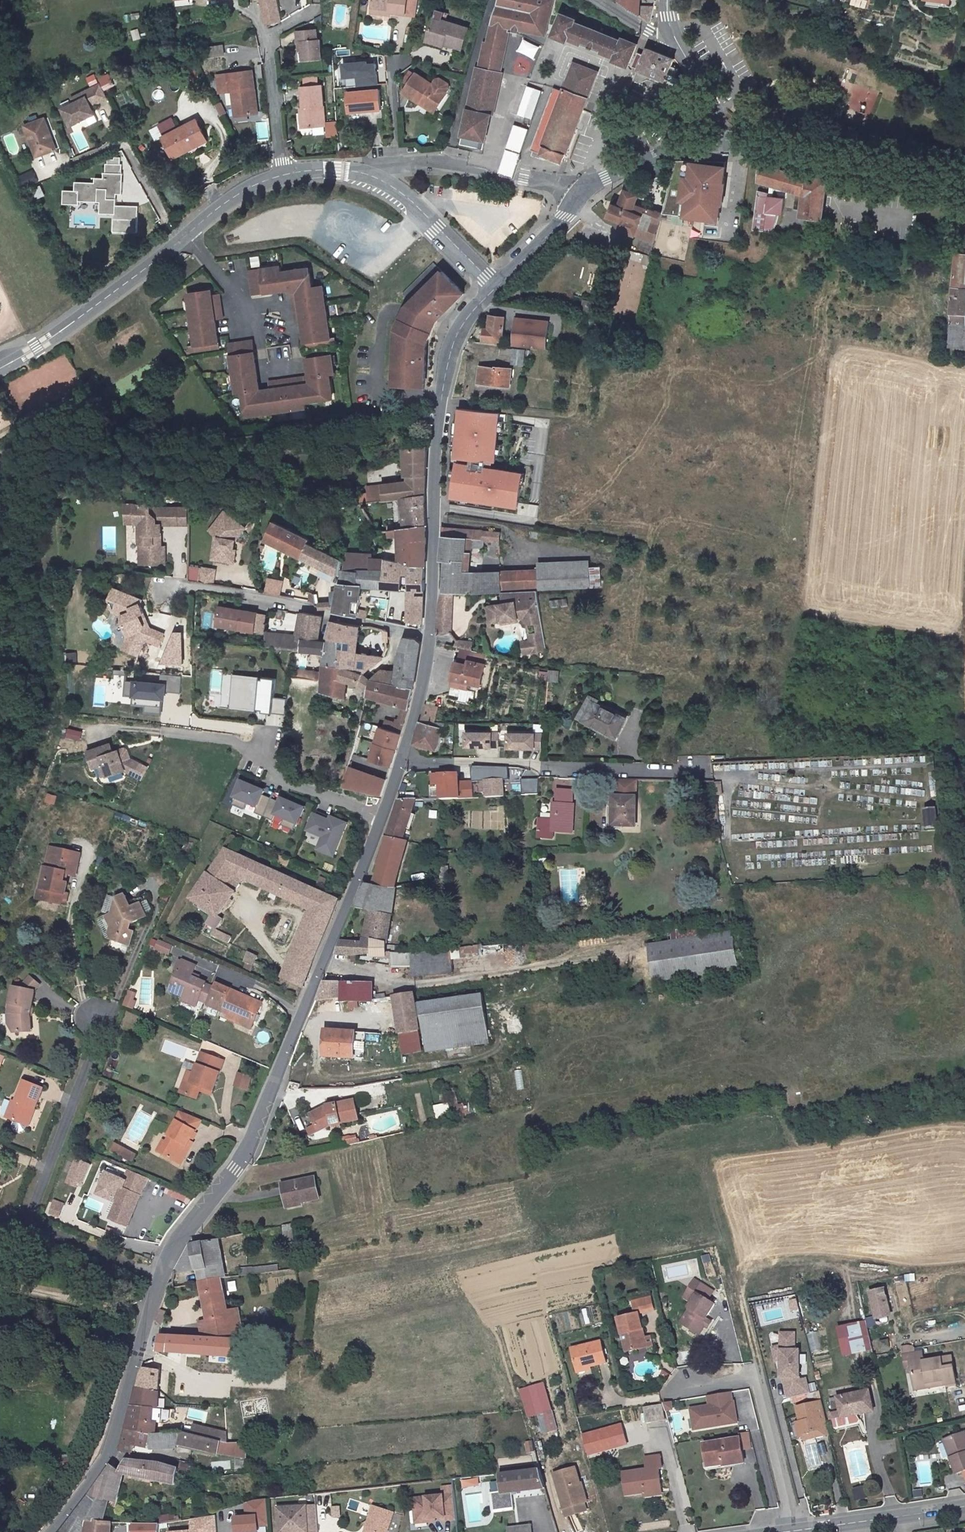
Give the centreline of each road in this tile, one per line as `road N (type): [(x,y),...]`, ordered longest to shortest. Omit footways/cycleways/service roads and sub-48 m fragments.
road 1 (unclassified): [(158,1280),(249,1138),(400,762)]
road 2 (unclassified): [(425,635),(439,393),(449,346),(496,287)]
road 3 (residential): [(158,1280),(23,1228),(96,1033)]
road 4 (unclassified): [(0,367),(248,186),(281,171)]
road 5 (residential): [(400,762),(713,772)]
road 6 (unclassified): [(56,1531),(108,1453),(158,1280)]
road 7 (residential): [(425,635),(171,584)]
road 8 (residential): [(725,144),(964,181)]
road 9 (unclassified): [(342,168),(401,193),(496,287)]
road 10 (residential): [(309,14),(264,38),(281,171)]
road 11 (unclassified): [(781,1531),(964,1505)]
road 12 (residential): [(581,190),(653,157),(725,144)]
road 13 (unclassified): [(400,762),(425,635)]
road 14 (unclassified): [(496,287),(581,190)]

